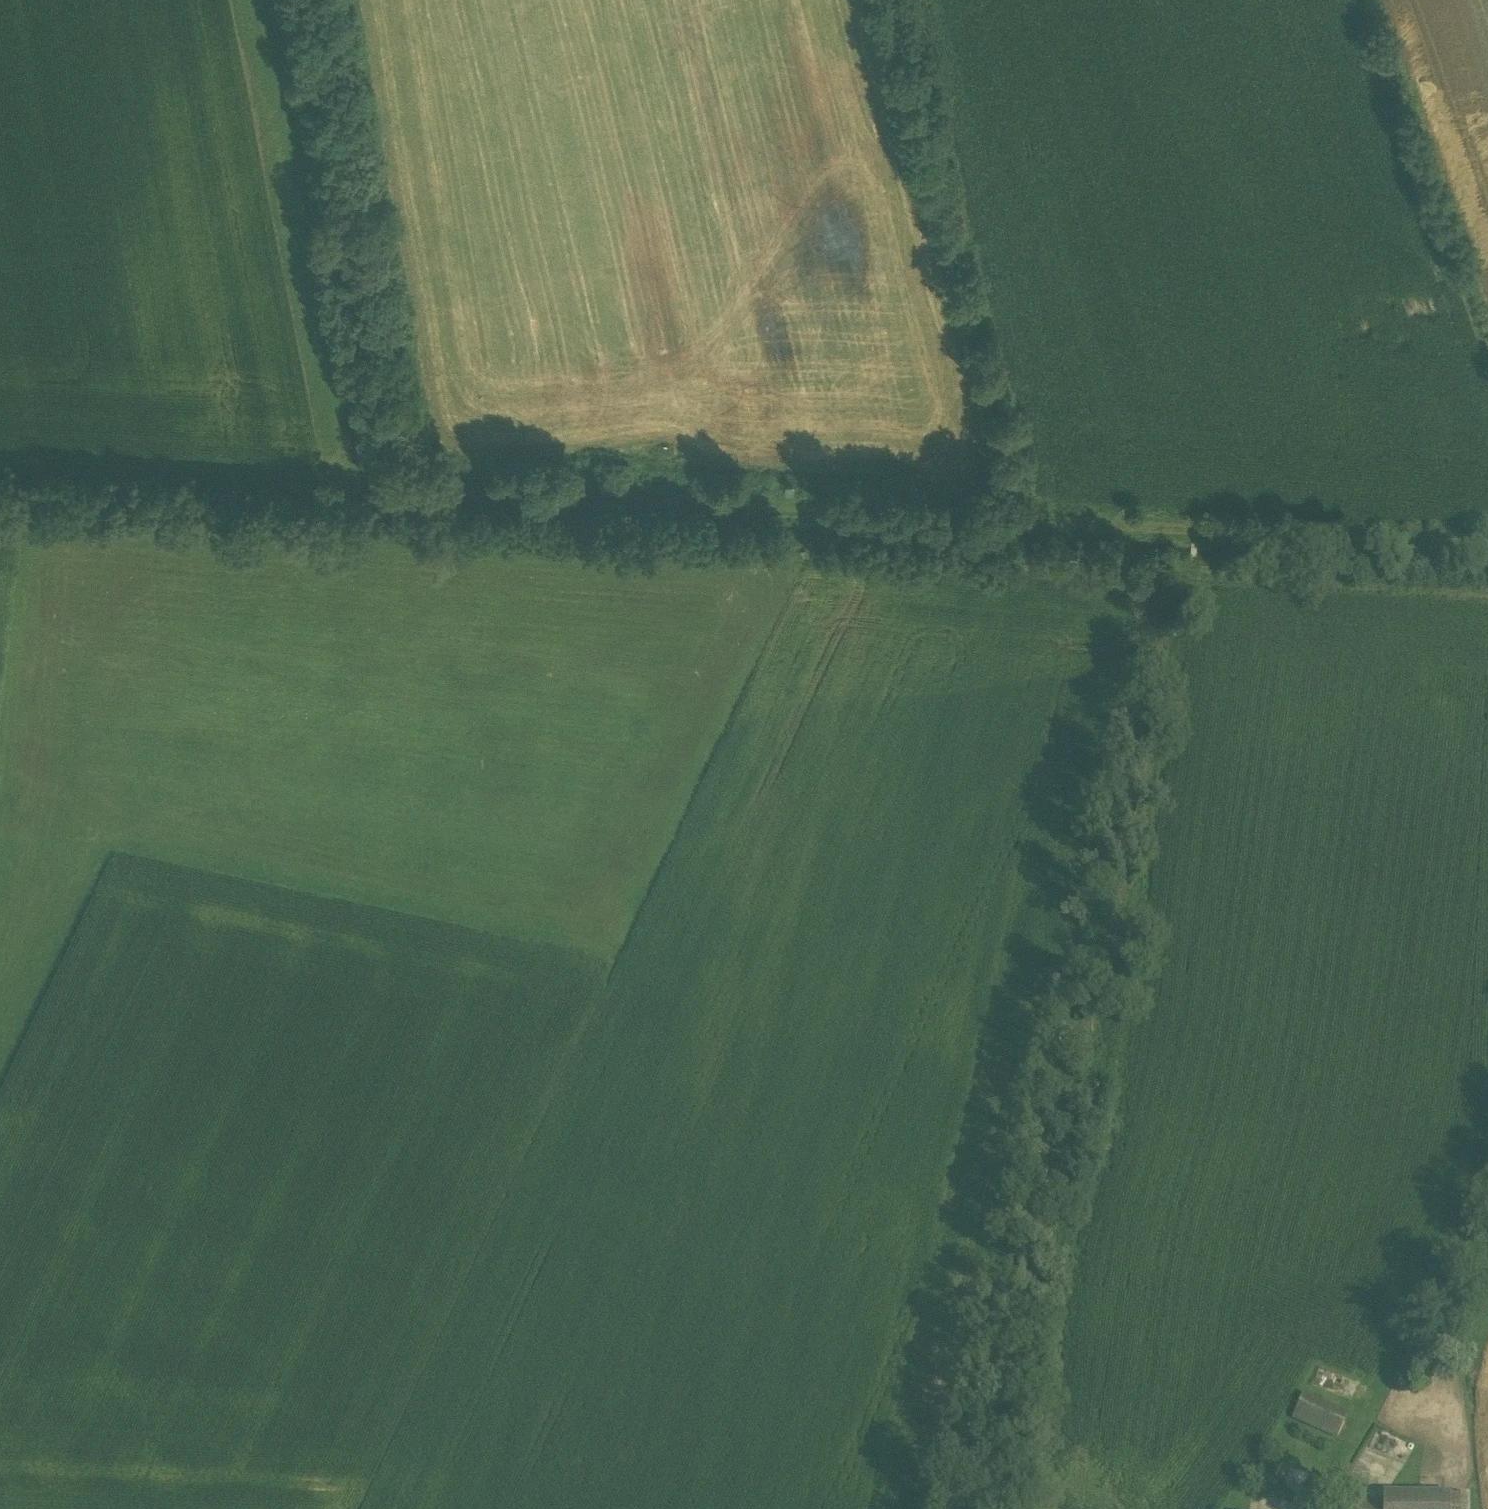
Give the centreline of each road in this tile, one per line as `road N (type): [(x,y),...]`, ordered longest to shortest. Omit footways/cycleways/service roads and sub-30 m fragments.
road 1 (track): [(1487,548),(0,465)]

